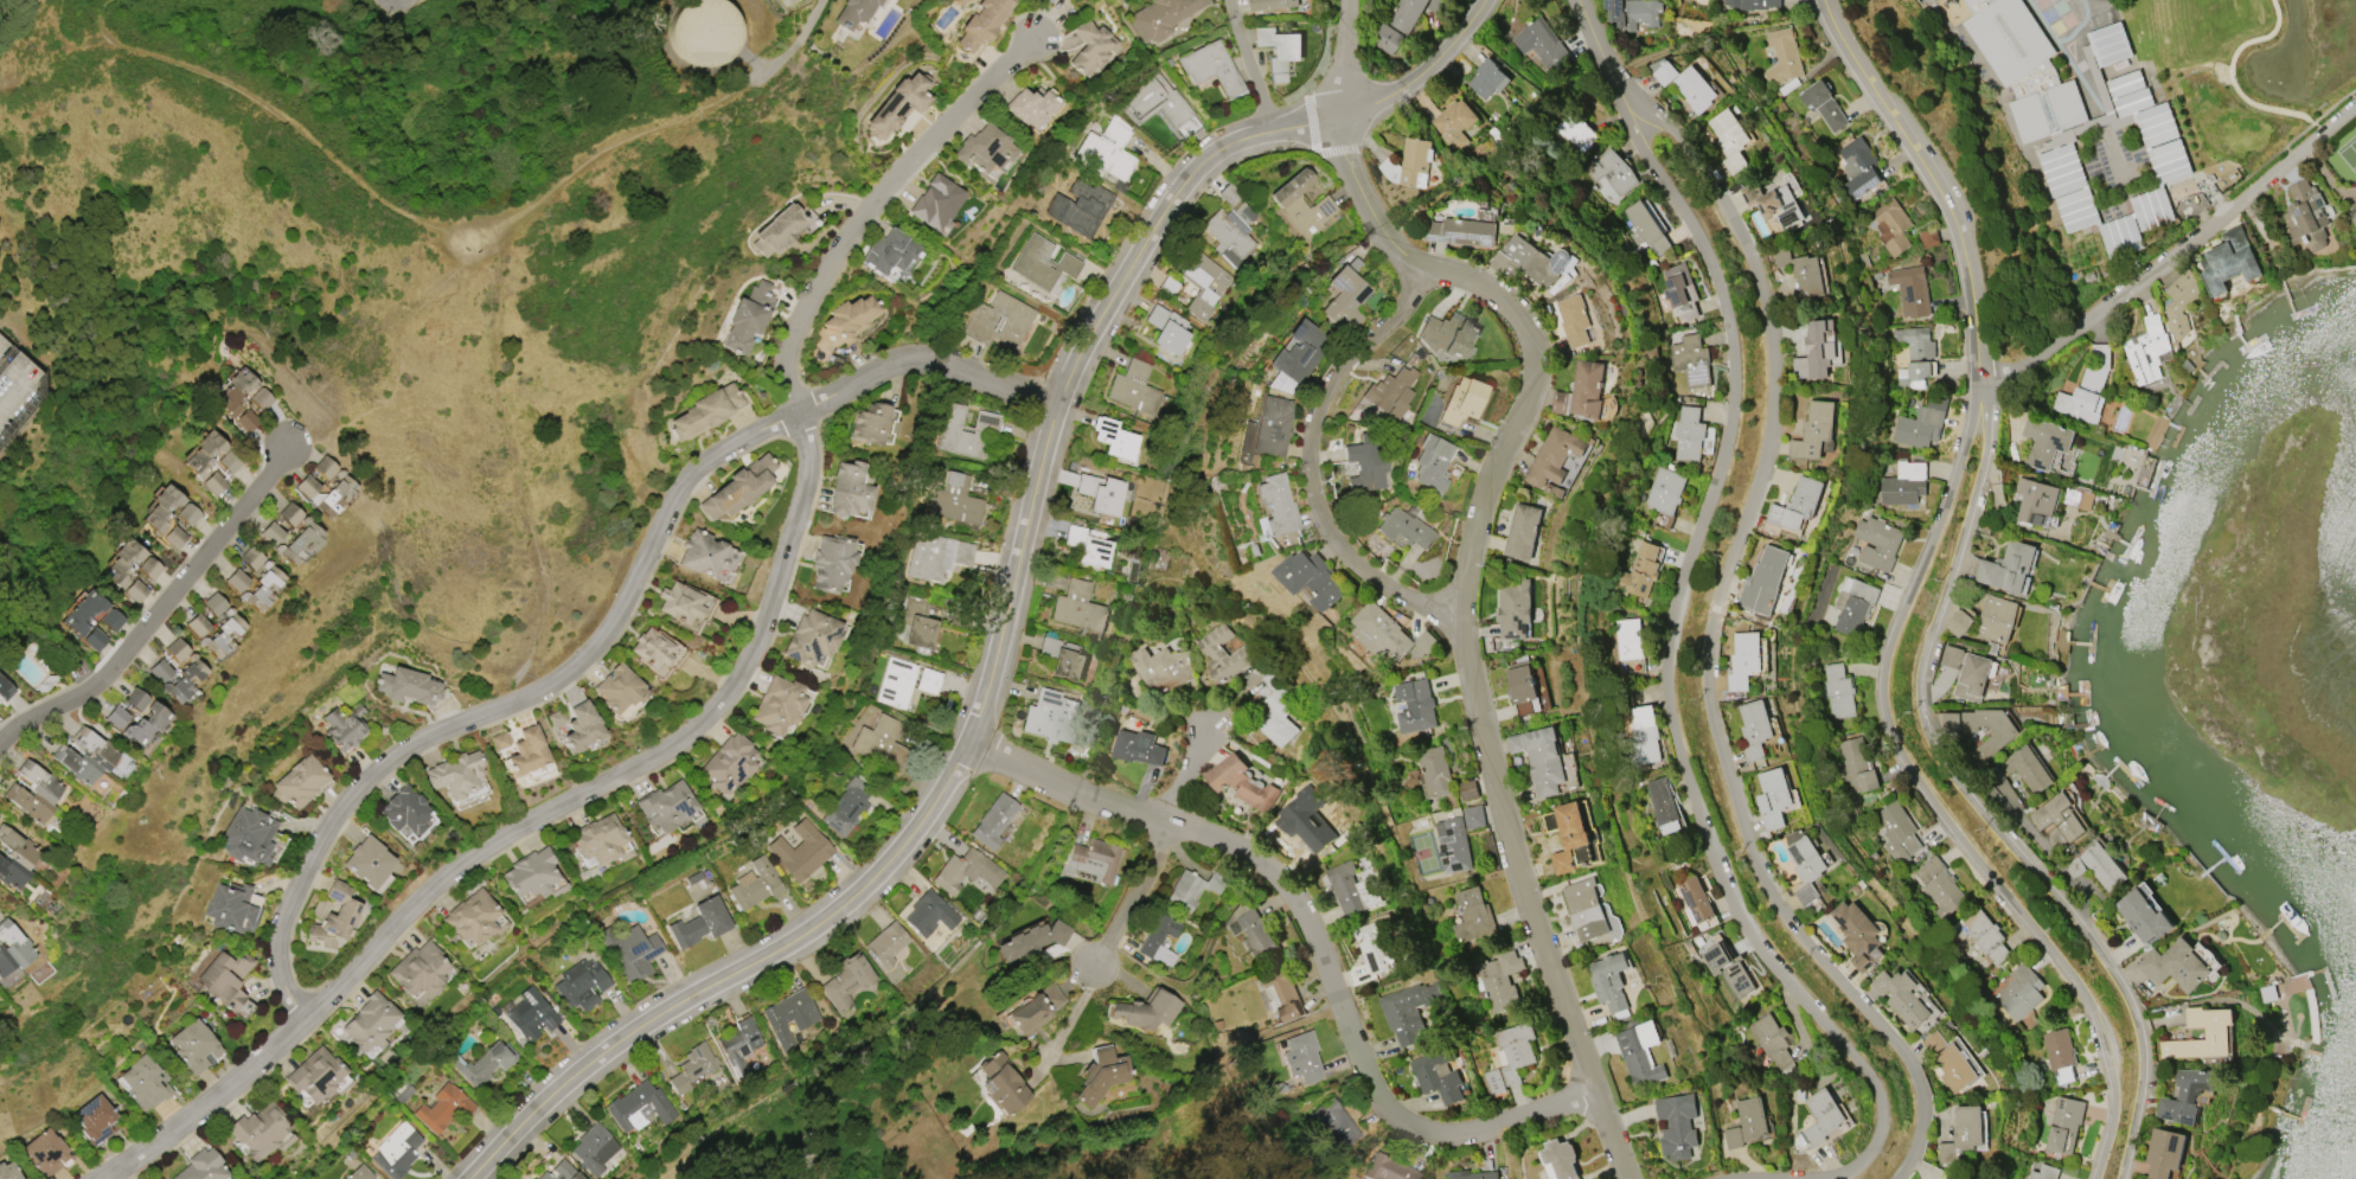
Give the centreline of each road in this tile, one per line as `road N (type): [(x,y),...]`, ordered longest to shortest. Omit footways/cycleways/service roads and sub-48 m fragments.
road 1 (tertiary): [(1482,0),(1440,58),(1397,94),(1349,116),(1219,152),(1186,186),(1062,385),(981,742),(857,899),(606,1049),(472,1178)]
road 2 (residential): [(118,1178),(306,1023),(488,850),(674,751),(723,706),(755,662),(811,472),(786,346),(824,273),(870,209),(1032,36)]
road 3 (residential): [(1351,0),(1349,116),(1395,243),(1422,271),(1468,276),(1512,306),(1535,335),(1542,373),(1474,544),(1464,601),(1504,809),(1634,1178)]
road 4 (residential): [(1906,1178),(1929,1129),(1929,1097),(1918,1068),(1792,927),(1749,828),(1715,703),(1722,608),(1779,434),(1769,282),(1711,168),(1680,130),(1622,92)]
road 5 (residential): [(1622,92),(1648,155),(1711,250),(1740,345),(1735,440),(1680,598),(1675,701),(1707,840),(1735,906),(1887,1101),(1877,1151),(1836,1178)]
road 6 (residential): [(306,1023),(280,968),(281,941),(334,818),(386,764),(429,738),(543,694),(597,654),(703,467),(918,358),(999,383),(1055,412)]
road 7 (tertiary): [(1982,384),(1940,532),(1887,665),(1887,703),(1915,777),(2091,999),(2119,1090),(2098,1178)]
road 8 (tertiary): [(2131,1178),(2151,1096),(2143,1020),(2076,916),(1929,733),(1933,648),(1984,474),(1982,384)]
road 9 (residential): [(981,742),(1075,797),(1229,845),(1270,872),(1307,908),(1364,1052),(1394,1106),(1421,1126),(1446,1130),(1601,1100)]
road 10 (residential): [(1982,384),(2029,366),(2355,111)]
road 11 (residential): [(1422,271),(1342,380),(1314,461),(1336,534),(1361,569),(1427,603),(1464,601)]
road 12 (residential): [(0,756),(8,741),(62,705),(101,690),(292,446)]
road 13 (tertiary): [(1826,0),(1957,224),(1977,310),(1982,384)]
road 14 (residential): [(1167,829),(1097,968)]
road 15 (residential): [(1267,139),(1233,0)]

